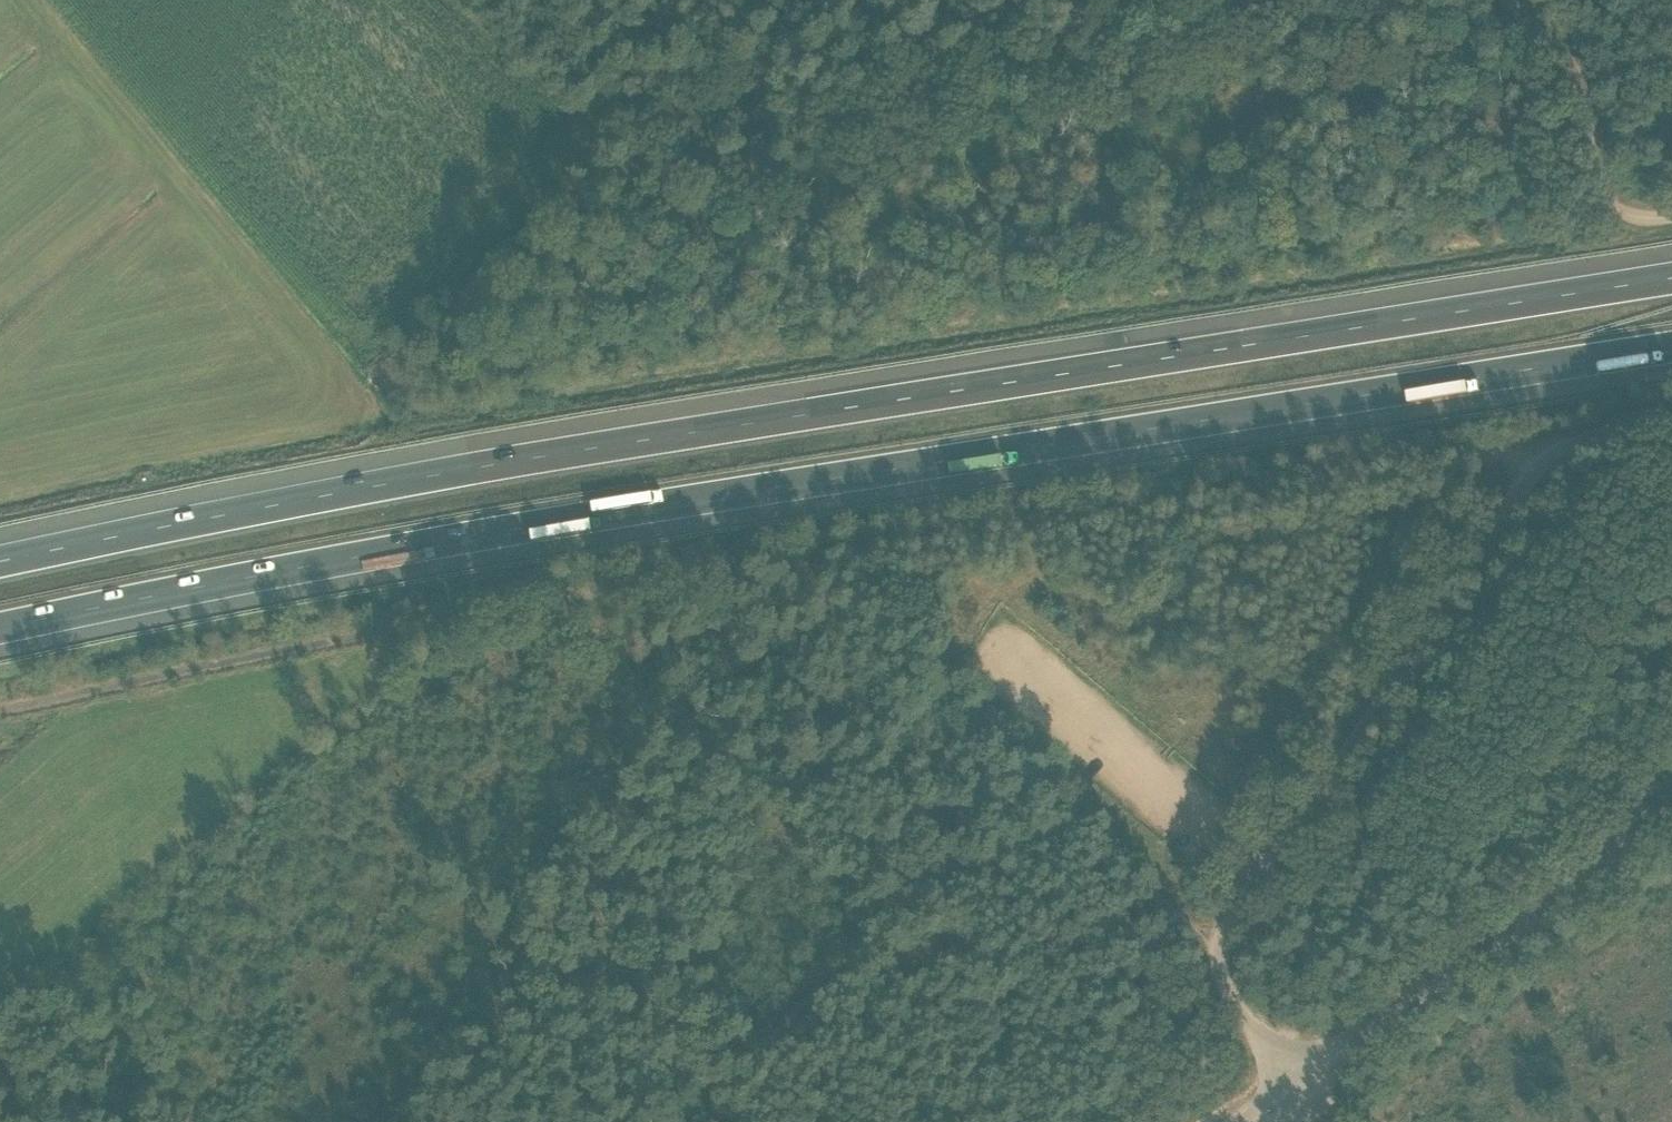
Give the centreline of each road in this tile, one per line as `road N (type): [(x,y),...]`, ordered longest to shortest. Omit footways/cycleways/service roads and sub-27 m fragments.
road 1 (motorway): [(1671,278),(455,471),(0,562)]
road 2 (motorway): [(0,627),(574,518),(1671,347)]
road 3 (track): [(1557,451),(559,600)]
road 4 (unclassified): [(1284,1083),(1221,979),(1221,930),(1557,451),(1671,416)]
road 5 (track): [(0,712),(559,600)]
road 6 (track): [(1170,899),(1056,965),(1022,973),(916,961),(850,967),(813,985),(719,1097),(709,1121)]
road 7 (unclassified): [(1284,1083),(1562,894),(1633,832),(1671,784)]
road 8 (unclassified): [(1578,76),(1599,193),(1635,217),(1671,214)]

